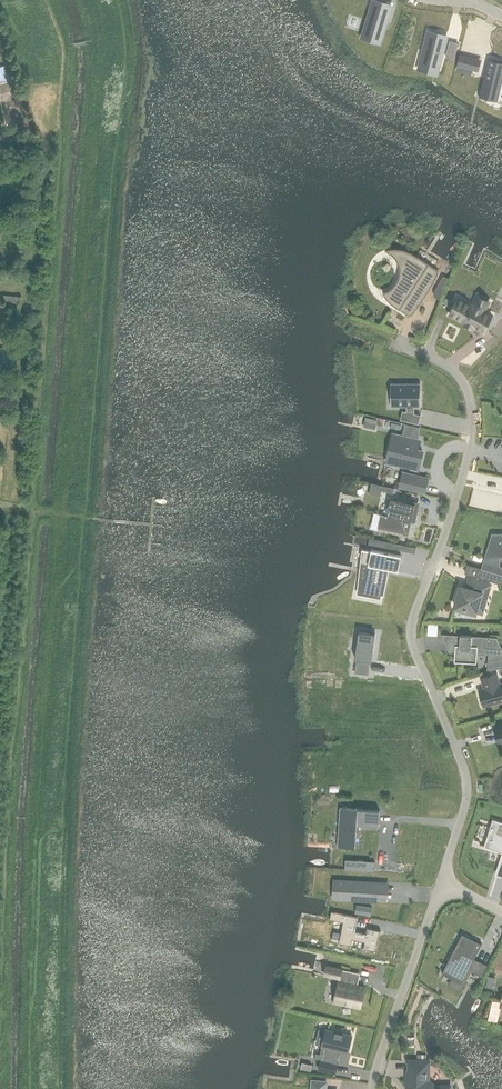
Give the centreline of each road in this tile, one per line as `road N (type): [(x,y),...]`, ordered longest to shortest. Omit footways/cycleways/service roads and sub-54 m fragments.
road 1 (residential): [(399,347),(452,370),(472,417),(470,450),(411,627),(465,771),(466,806),(442,883)]
road 2 (residential): [(442,883),(374,1088)]

